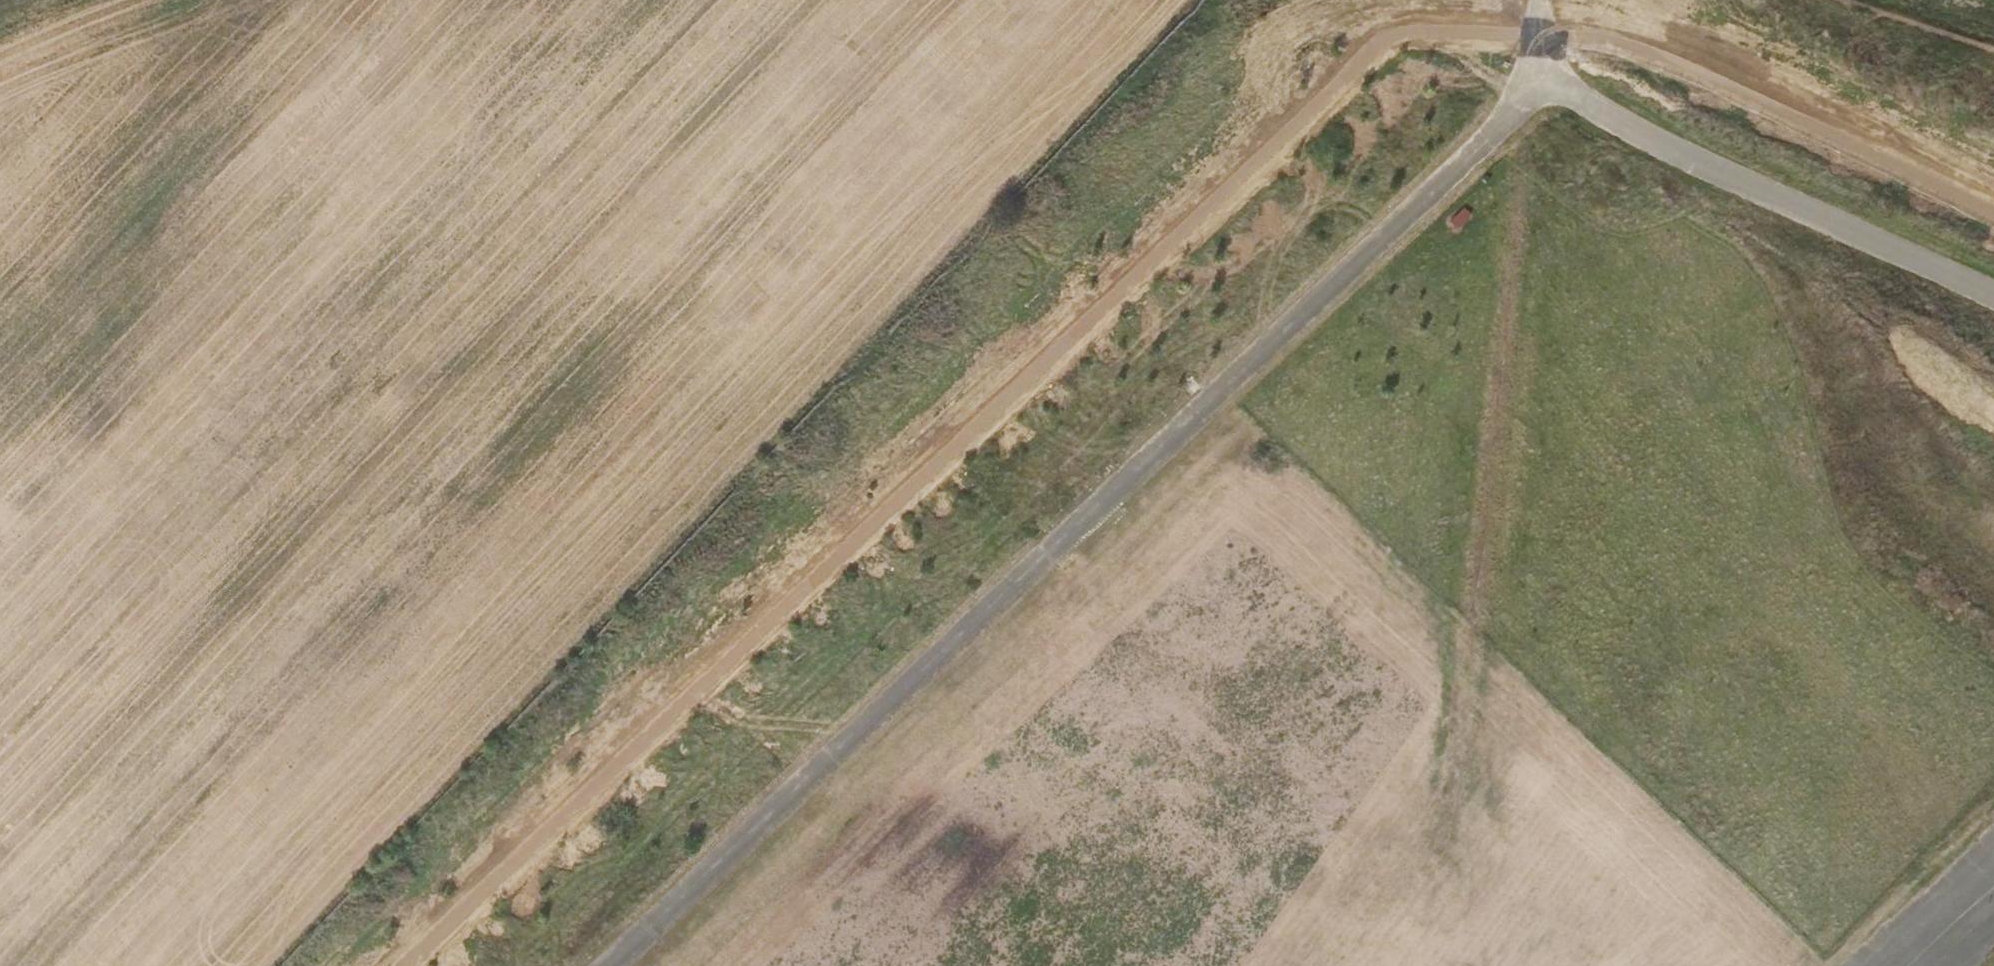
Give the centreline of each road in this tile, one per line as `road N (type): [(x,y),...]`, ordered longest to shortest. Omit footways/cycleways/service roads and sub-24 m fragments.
road 1 (unclassified): [(405,965),(1389,37),(1444,30),(1593,36),(1673,61),(1993,215)]

